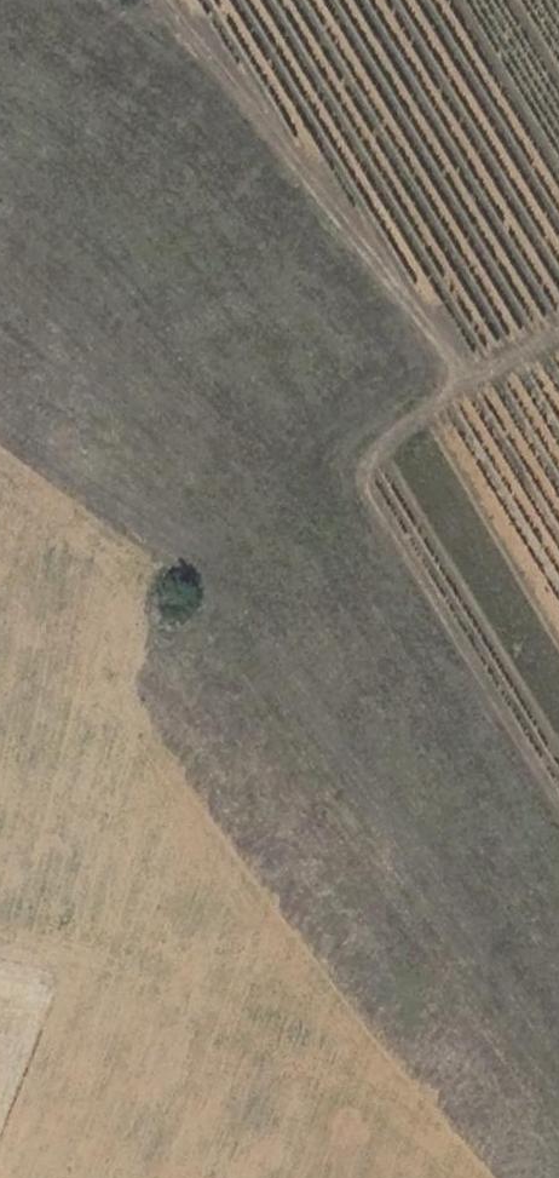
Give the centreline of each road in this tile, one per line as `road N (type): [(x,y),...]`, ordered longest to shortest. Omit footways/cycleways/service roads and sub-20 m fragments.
road 1 (track): [(558,822),(352,459),(466,371),(165,0)]

